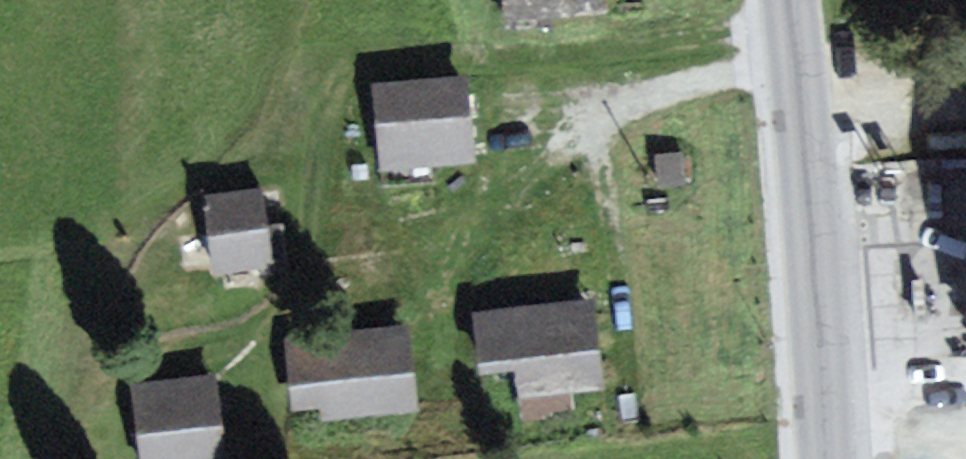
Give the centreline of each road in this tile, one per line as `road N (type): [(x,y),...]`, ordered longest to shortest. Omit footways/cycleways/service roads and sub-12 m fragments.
road 1 (track): [(788,23),(634,48),(356,68),(329,119),(316,229),(296,281),(272,314),(234,334)]
road 2 (secondary): [(786,0),(826,458)]

